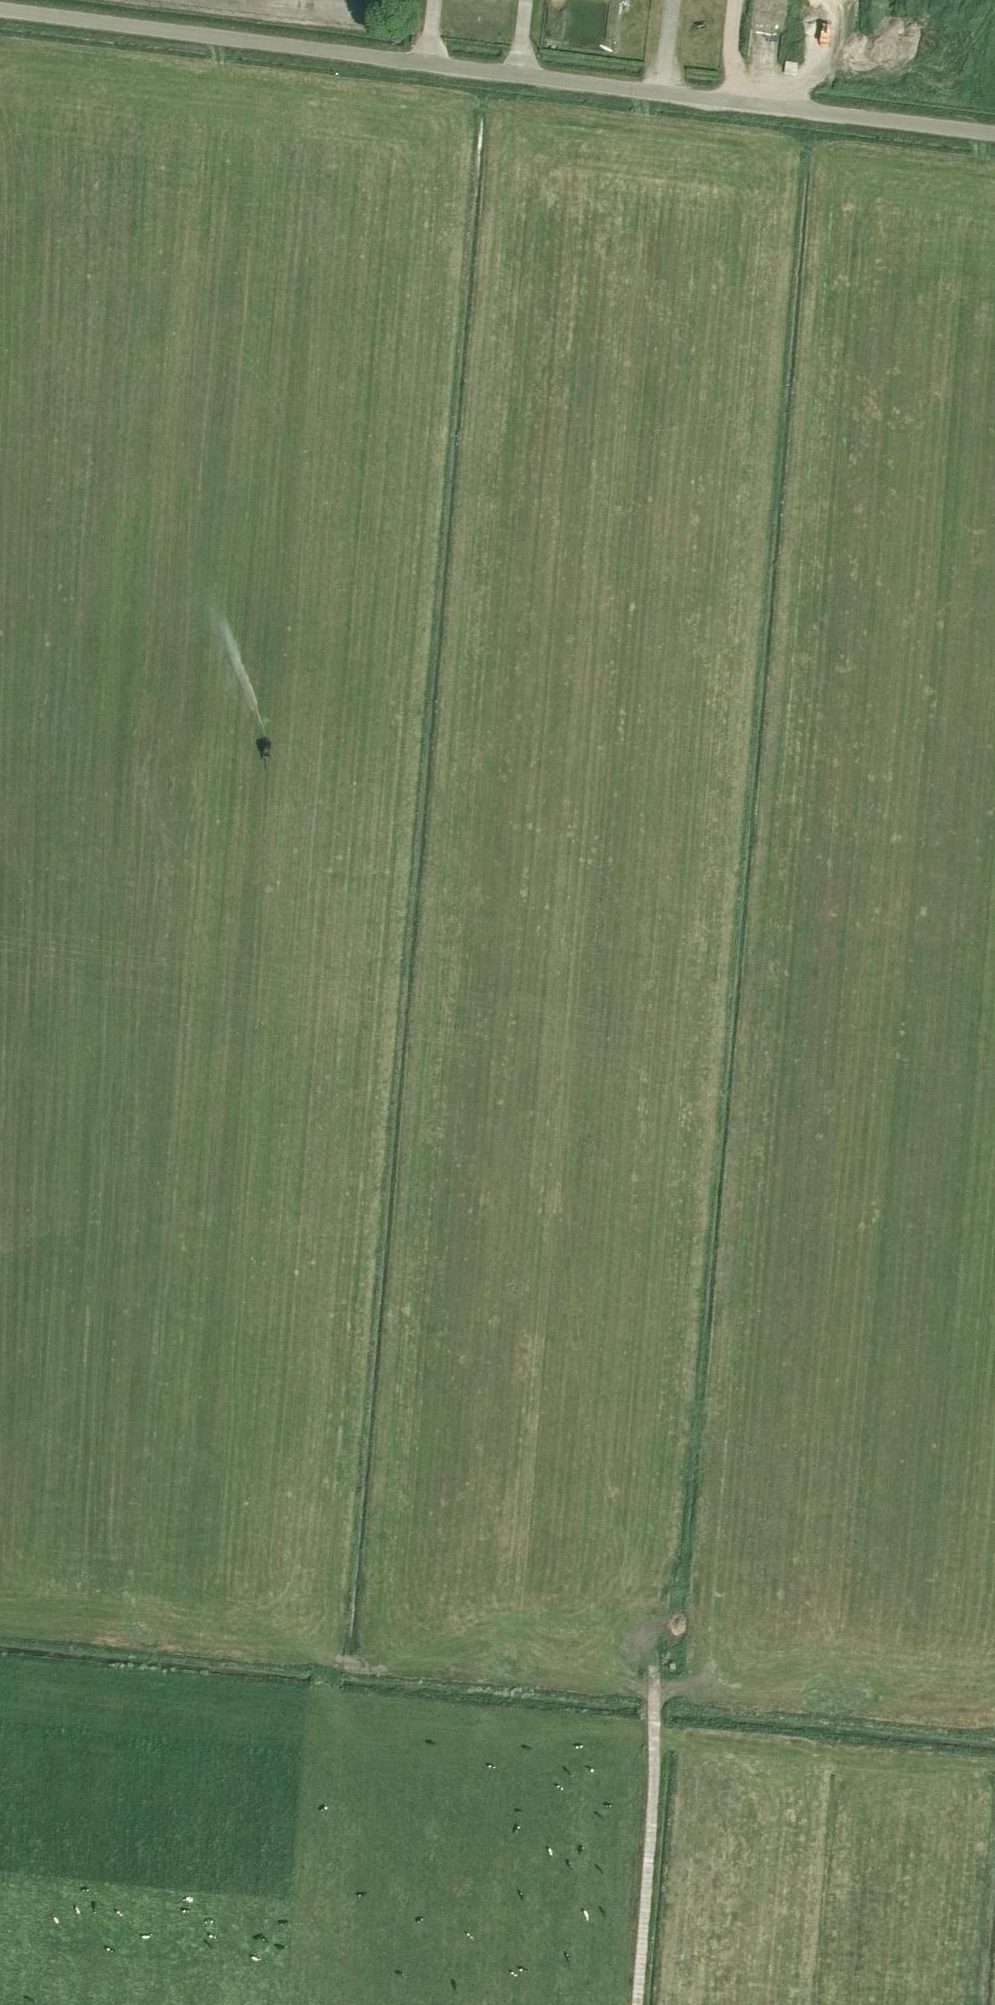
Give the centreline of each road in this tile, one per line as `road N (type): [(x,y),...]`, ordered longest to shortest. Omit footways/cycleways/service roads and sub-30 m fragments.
road 1 (unclassified): [(994,138),(0,10)]

